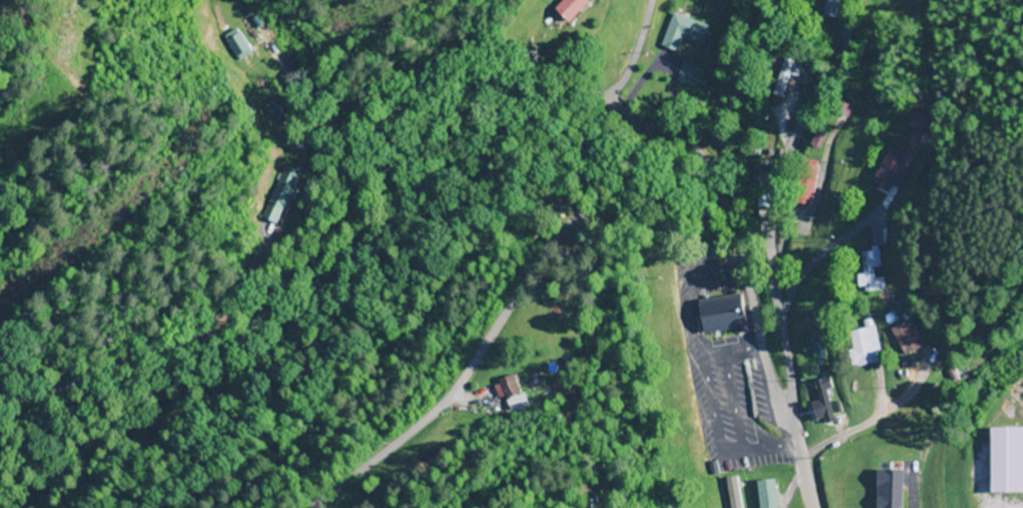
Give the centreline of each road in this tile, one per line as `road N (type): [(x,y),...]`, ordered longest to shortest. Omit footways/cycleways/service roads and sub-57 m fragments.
road 1 (residential): [(0,431),(58,391),(235,325),(321,255),(386,172),(438,148),(496,90),(547,80),(585,89),(684,143),(703,163),(739,267),(759,370),(789,410),(809,507)]
road 2 (residential): [(736,257),(719,261),(624,215),(590,215),(569,226),(454,394),(311,507)]
road 3 (residential): [(789,410),(766,266),(768,224),(784,161),(841,54),(843,0)]

